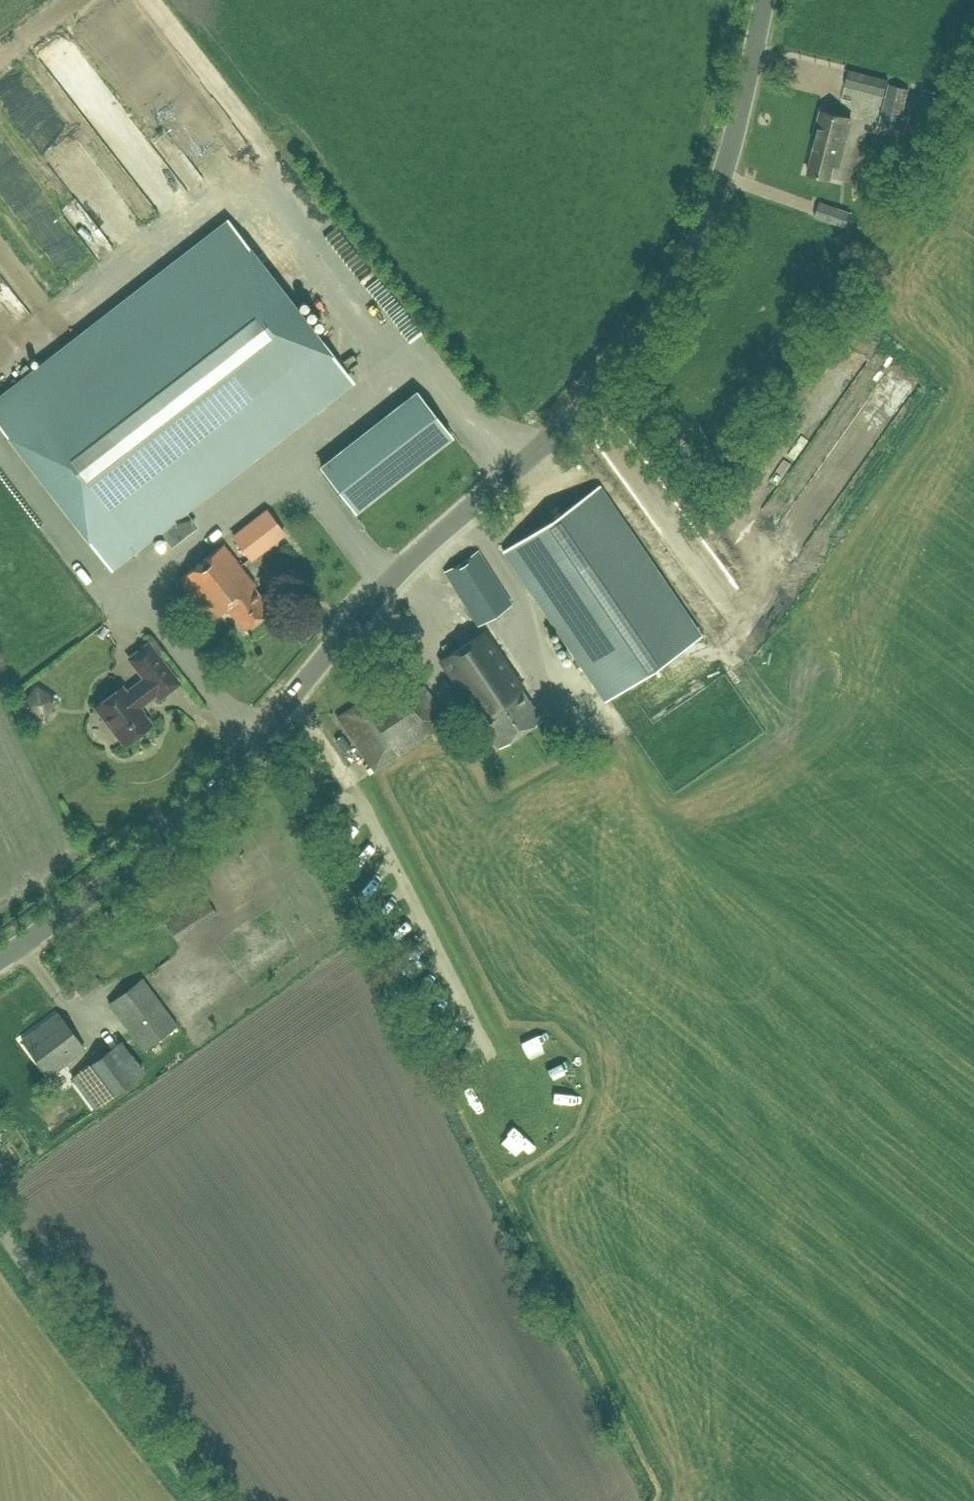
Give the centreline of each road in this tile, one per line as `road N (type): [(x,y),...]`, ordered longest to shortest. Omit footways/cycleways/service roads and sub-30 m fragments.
road 1 (unclassified): [(0,955),(189,809),(432,535),(621,366),(668,296),(717,191),(763,0)]
road 2 (unclassified): [(211,1500),(0,1221)]

